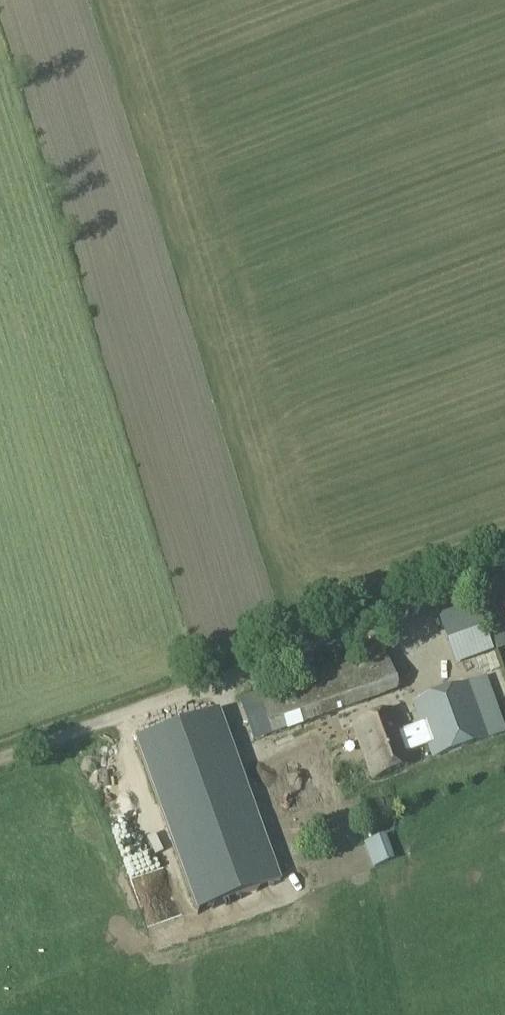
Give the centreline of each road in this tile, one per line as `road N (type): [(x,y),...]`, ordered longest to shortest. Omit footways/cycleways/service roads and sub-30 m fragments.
road 1 (unclassified): [(0,758),(504,577)]

